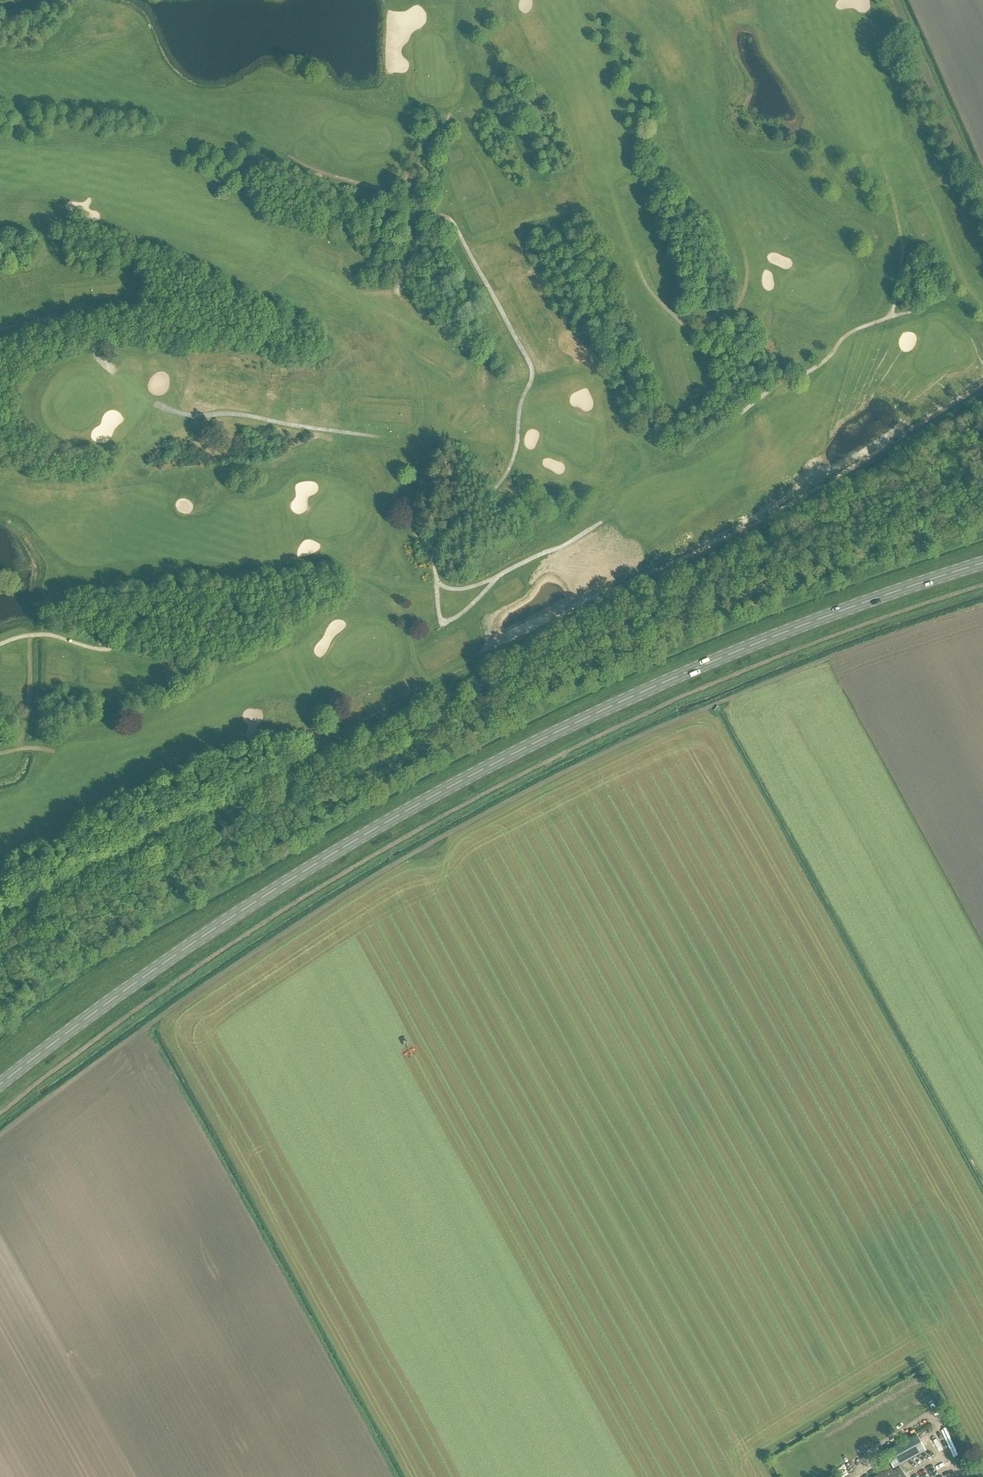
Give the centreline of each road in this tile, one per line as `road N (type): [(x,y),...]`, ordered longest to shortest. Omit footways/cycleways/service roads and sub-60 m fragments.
road 1 (primary): [(0,1085),(200,939),(462,781),(736,653),(982,564)]
road 2 (track): [(0,914),(857,482)]
road 3 (track): [(982,485),(752,569),(480,697)]
road 4 (track): [(480,697),(0,940)]

